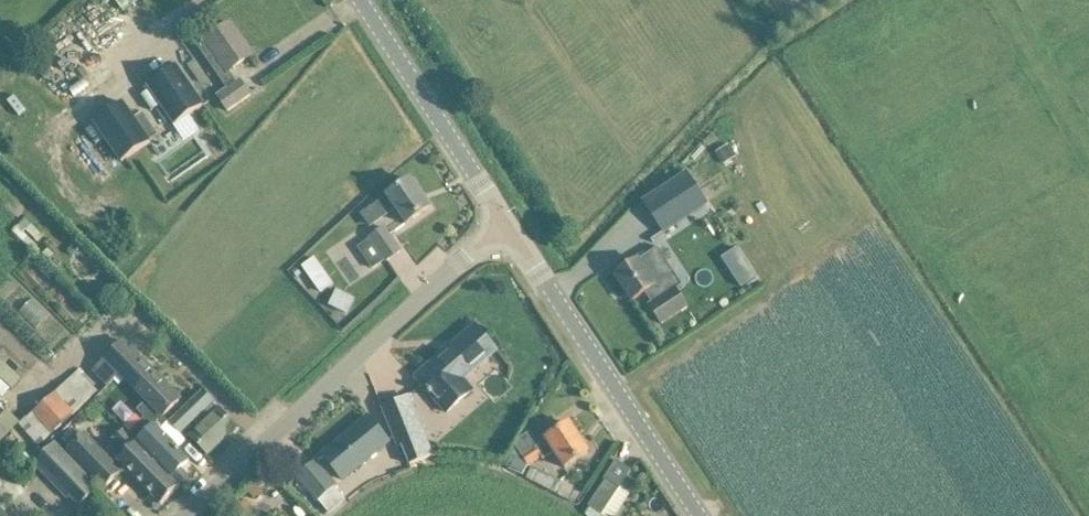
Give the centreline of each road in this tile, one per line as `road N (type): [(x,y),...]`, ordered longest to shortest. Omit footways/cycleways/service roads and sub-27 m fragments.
road 1 (unclassified): [(202,515),(505,234)]
road 2 (unclassified): [(696,515),(505,234)]
road 3 (unclassified): [(505,234),(356,0)]

